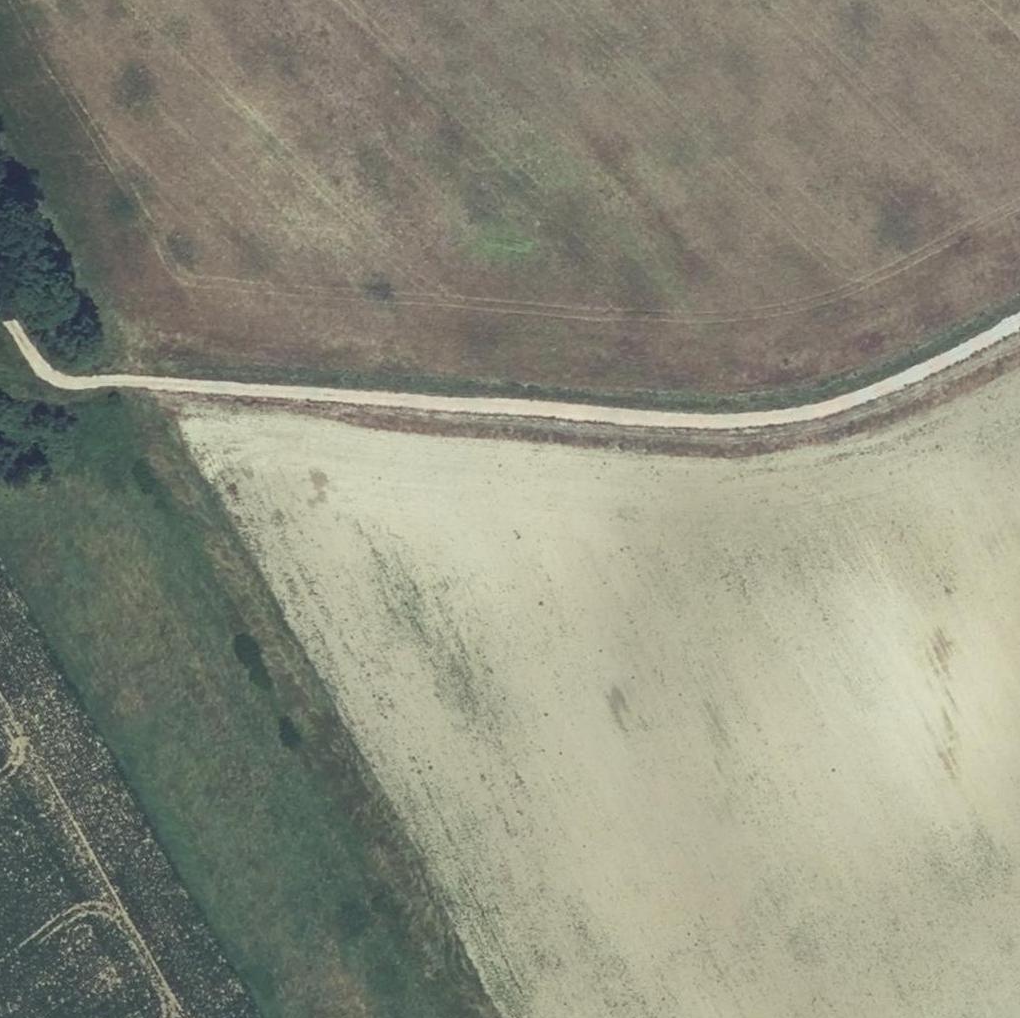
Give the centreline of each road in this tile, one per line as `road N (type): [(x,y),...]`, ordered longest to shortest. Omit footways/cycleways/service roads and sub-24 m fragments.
road 1 (track): [(1019,316),(847,403),(750,417),(143,383),(81,387),(41,360),(0,311)]

